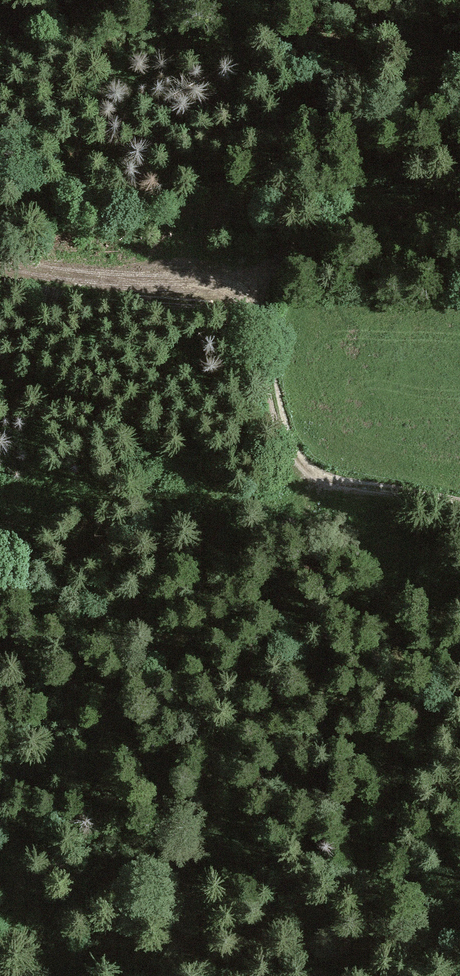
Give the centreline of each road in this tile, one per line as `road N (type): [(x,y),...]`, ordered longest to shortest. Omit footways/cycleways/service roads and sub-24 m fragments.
road 1 (track): [(0,967),(155,951),(272,952),(425,927),(395,869),(315,799),(216,739),(151,682),(68,583)]
road 2 (track): [(0,361),(238,491),(274,488),(300,472),(352,536),(459,600)]
road 3 (track): [(459,496),(300,472),(273,395),(268,314),(276,263),(321,231),(385,207)]
road 4 (track): [(385,207),(0,166)]
road 5 (track): [(0,252),(272,291)]

